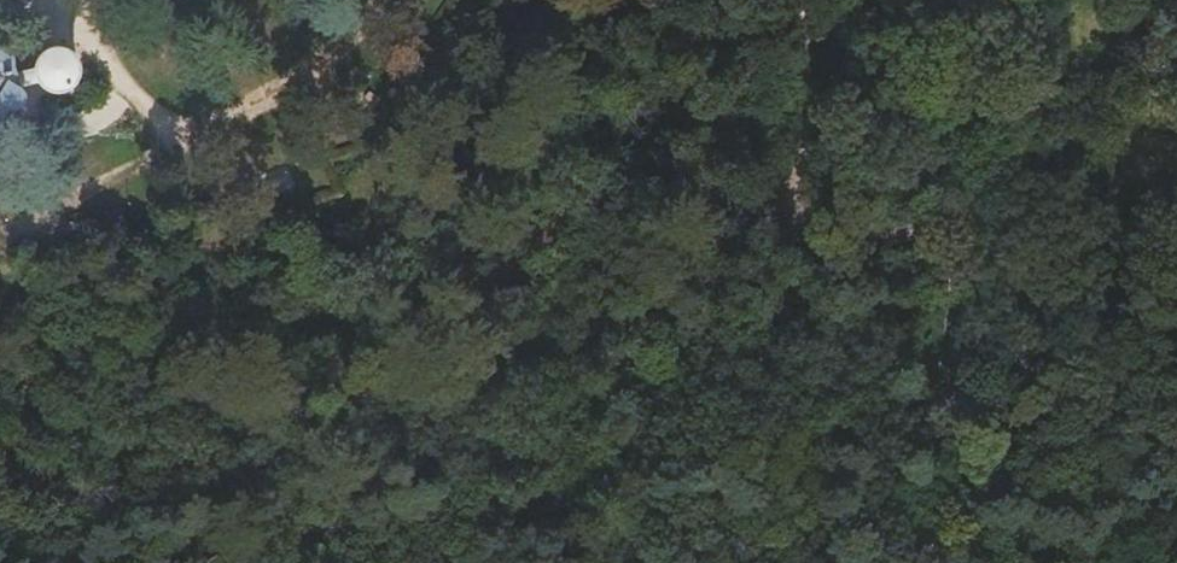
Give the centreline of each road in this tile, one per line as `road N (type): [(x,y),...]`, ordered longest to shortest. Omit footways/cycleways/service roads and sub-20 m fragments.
road 1 (track): [(43,0),(167,137),(286,75),(375,0)]
road 2 (track): [(953,452),(1029,356),(1176,264)]
road 3 (track): [(953,452),(963,231)]
road 4 (track): [(167,137),(0,230)]

